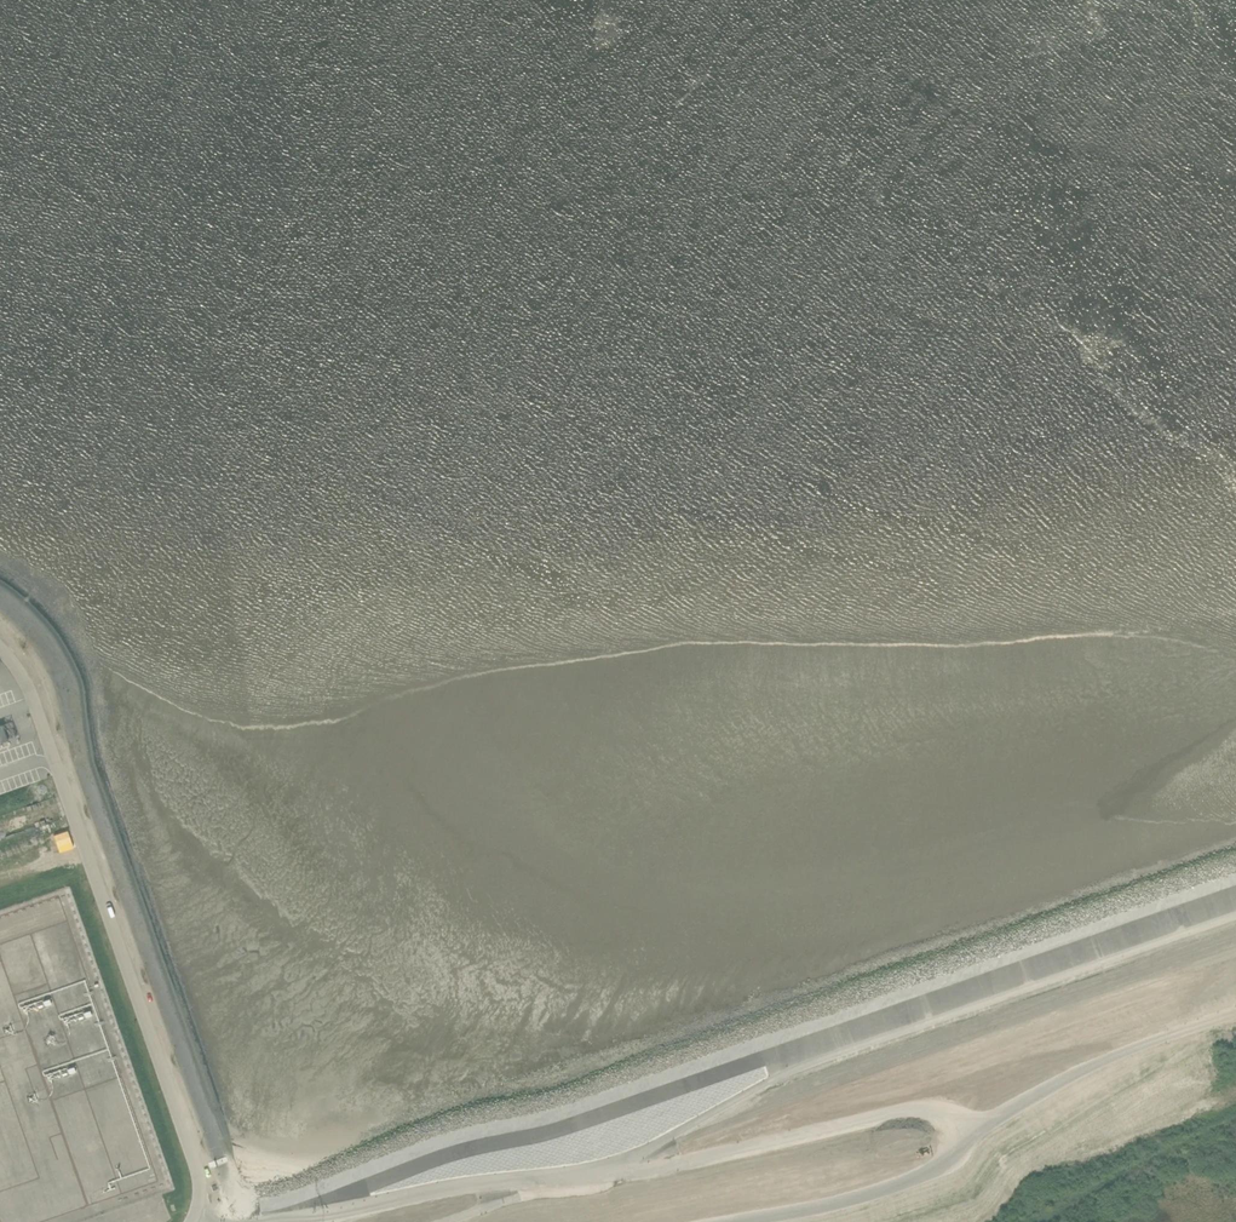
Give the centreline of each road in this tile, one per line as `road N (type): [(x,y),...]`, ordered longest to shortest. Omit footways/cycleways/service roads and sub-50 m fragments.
road 1 (track): [(1235,874),(297,1199),(261,1221)]
road 2 (unclassified): [(193,1221),(200,1193),(193,1157),(32,694),(0,649)]
road 3 (unknown): [(963,1130),(954,1112),(927,1103),(634,1168),(601,1164)]
road 4 (unknown): [(601,1164),(459,1182),(291,1221)]
road 5 (unclassified): [(717,1221),(831,1202),(946,1160),(963,1130)]

